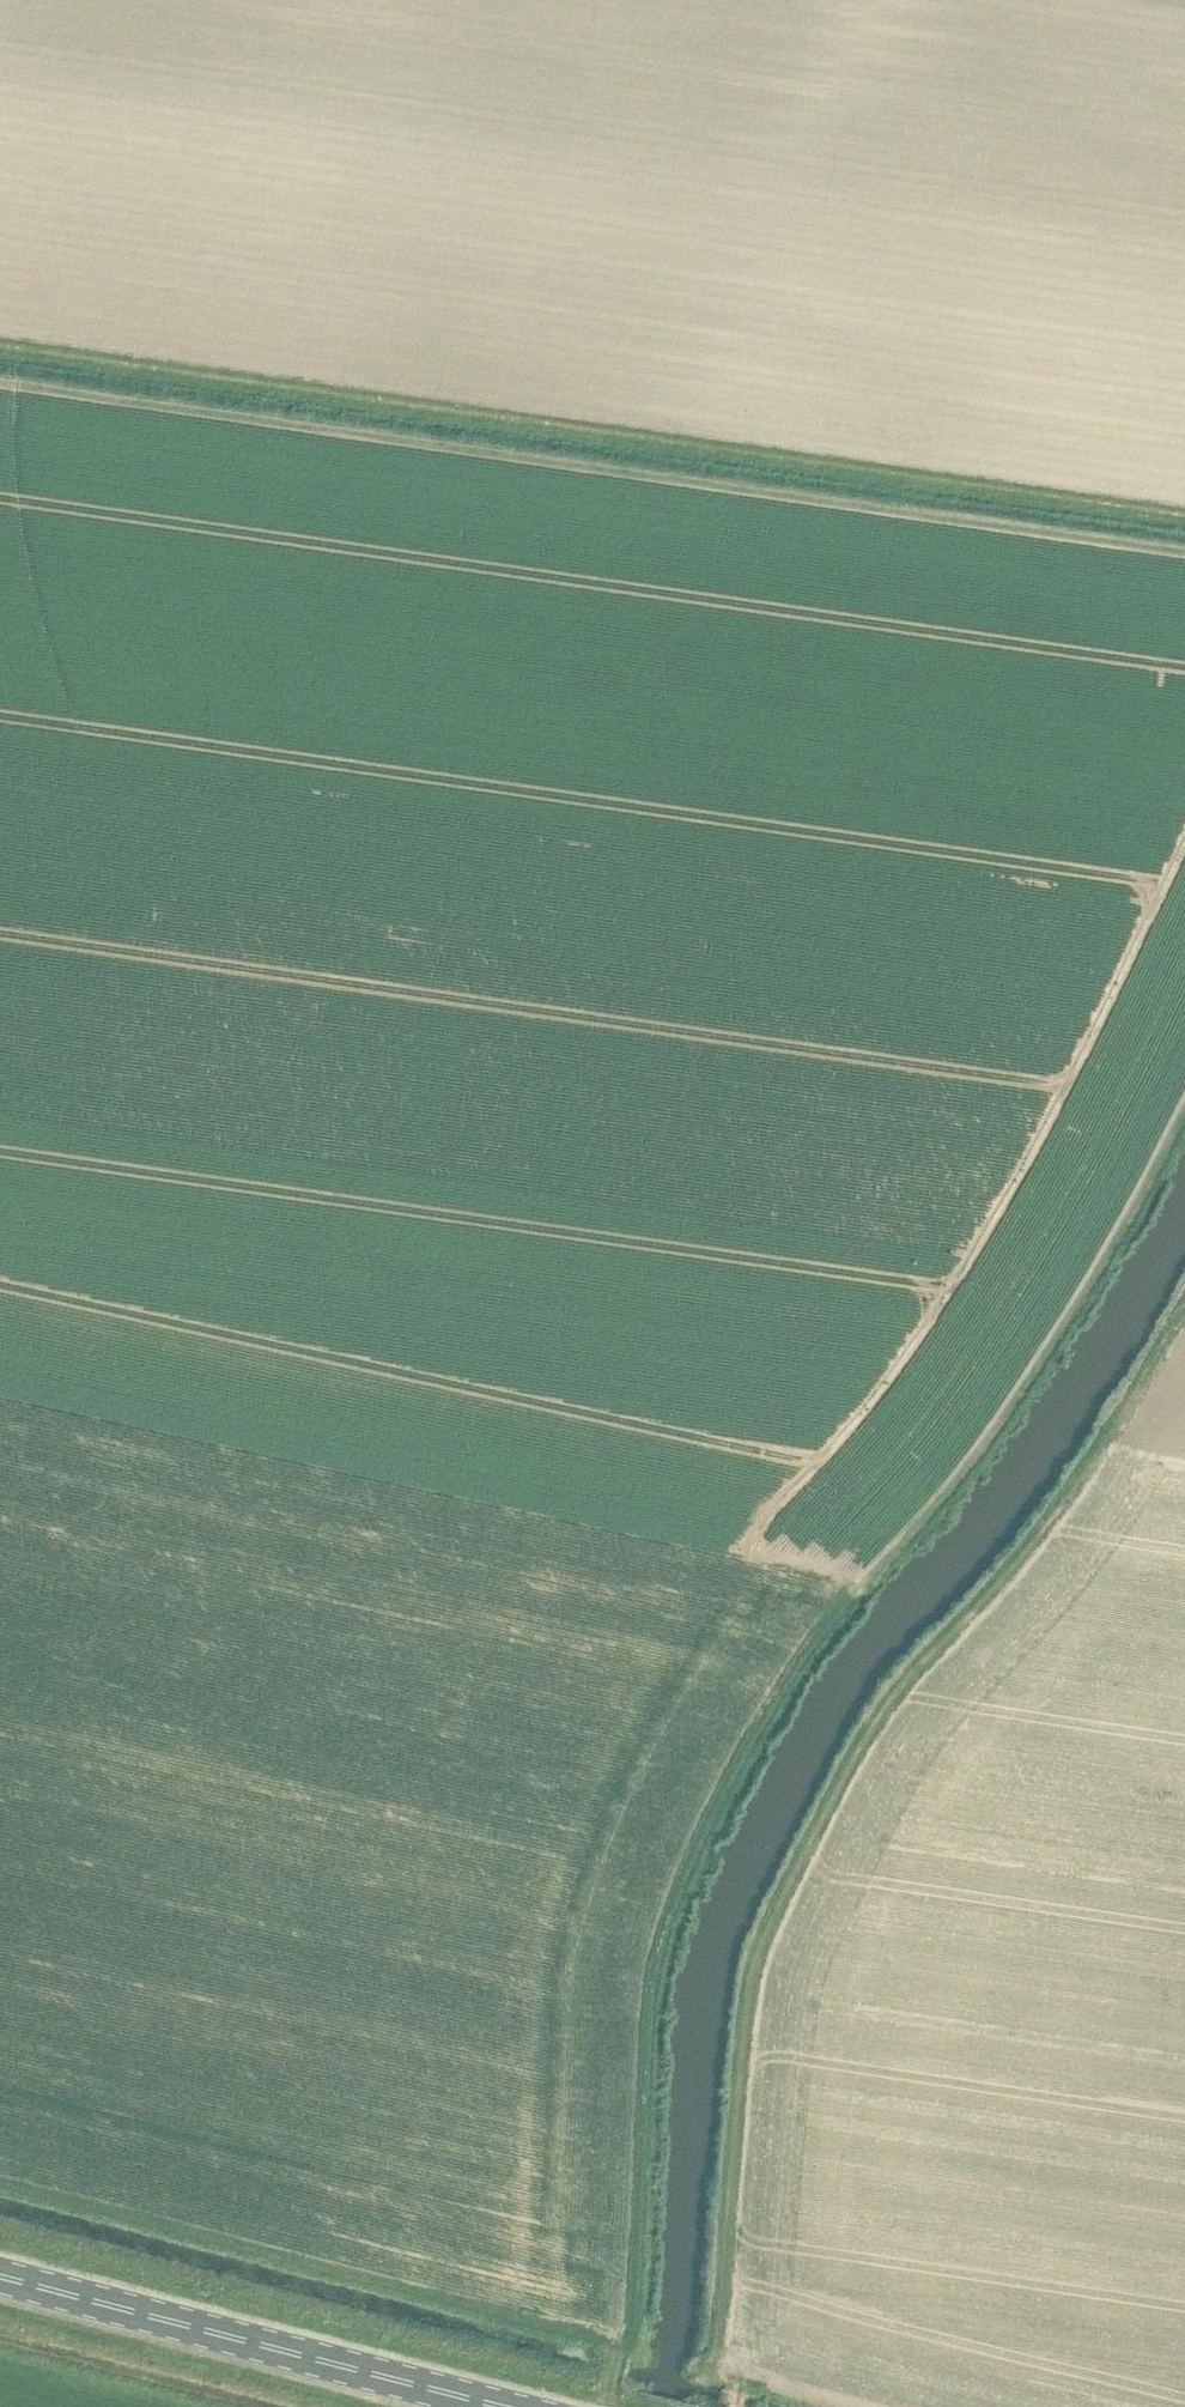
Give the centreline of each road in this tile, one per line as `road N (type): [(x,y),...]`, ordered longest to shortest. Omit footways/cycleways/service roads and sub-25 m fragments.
road 1 (primary): [(515,2406),(0,2273)]

